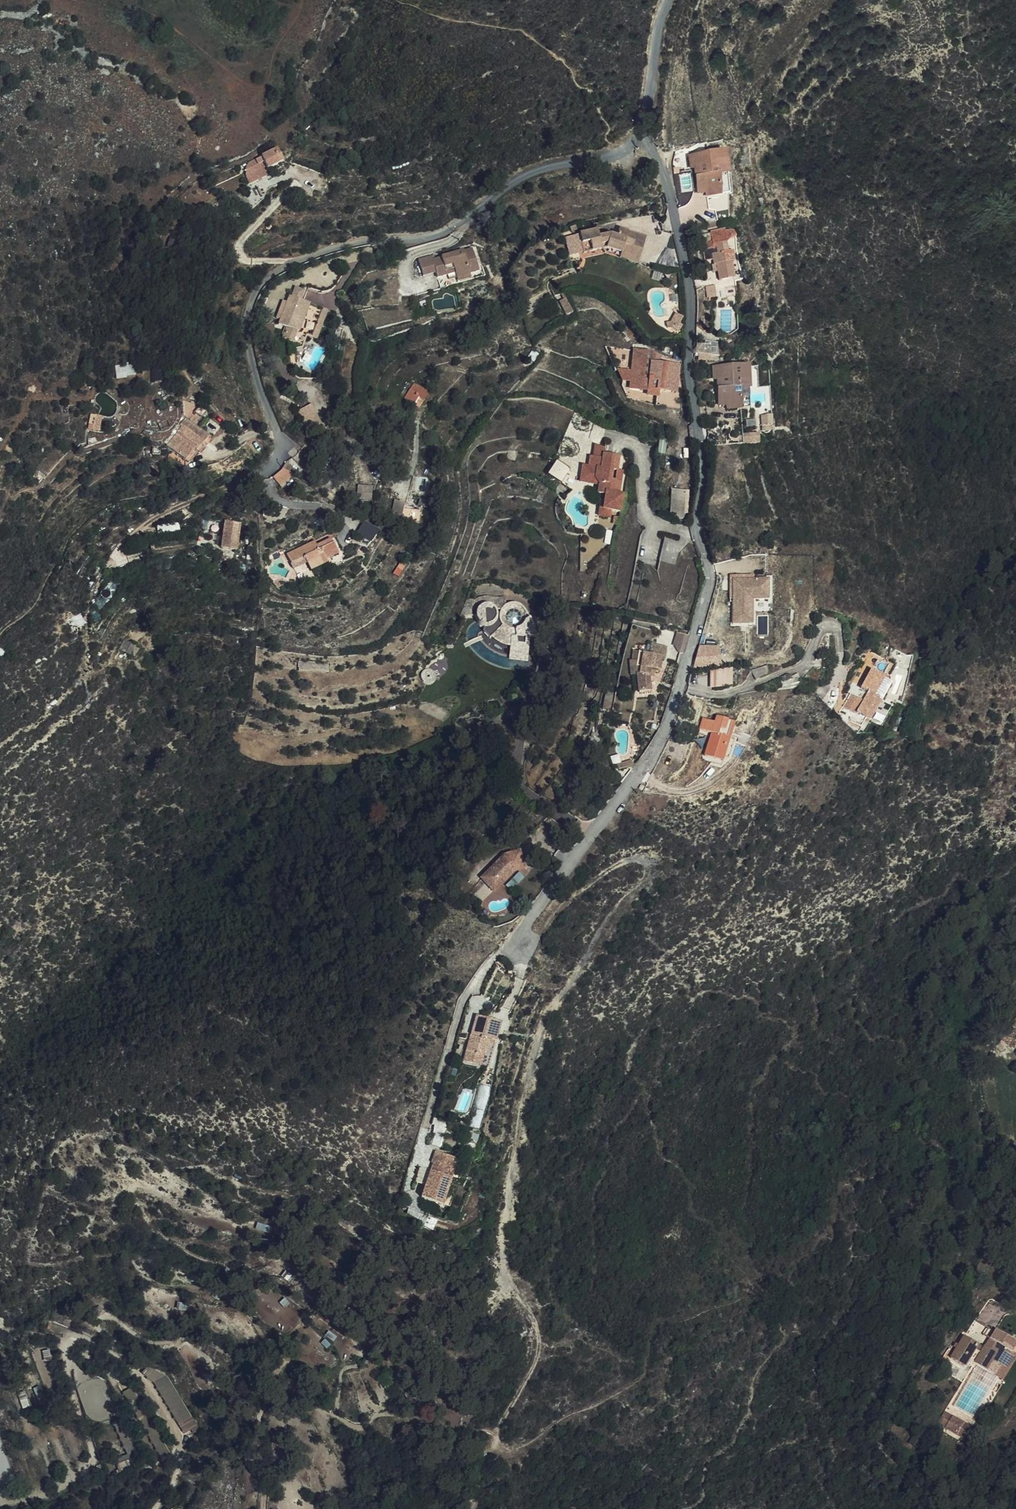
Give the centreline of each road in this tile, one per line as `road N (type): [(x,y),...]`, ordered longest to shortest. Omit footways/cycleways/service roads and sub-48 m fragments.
road 1 (track): [(516,944),(532,939),(567,898),(611,868),(645,862),(634,893),(600,925),(547,1011),(513,1166),(502,1258),(531,1312),(536,1358),(495,1432),(498,1444),(513,1452),(559,1420)]
road 2 (track): [(0,1334),(90,1346),(133,1375),(167,1419),(180,1458),(155,1508)]
road 3 (track): [(282,447),(313,462),(347,464),(408,509),(414,441)]
road 4 (residential): [(668,0),(640,136)]

